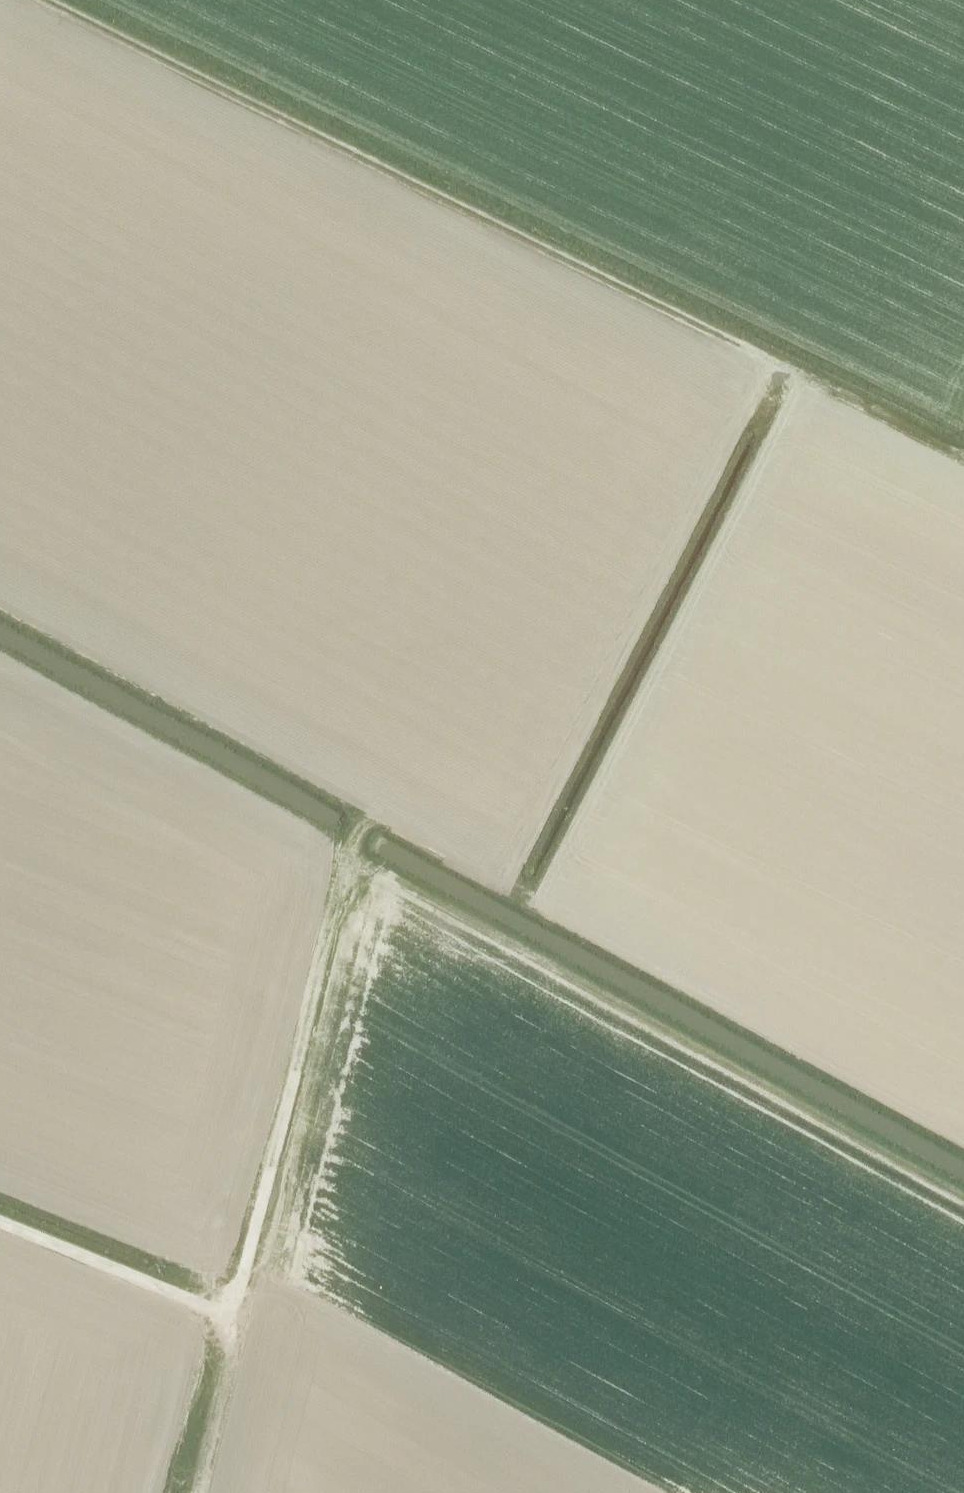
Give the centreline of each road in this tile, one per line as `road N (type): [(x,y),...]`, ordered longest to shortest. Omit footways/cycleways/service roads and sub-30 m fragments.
road 1 (track): [(47,0),(963,454)]

